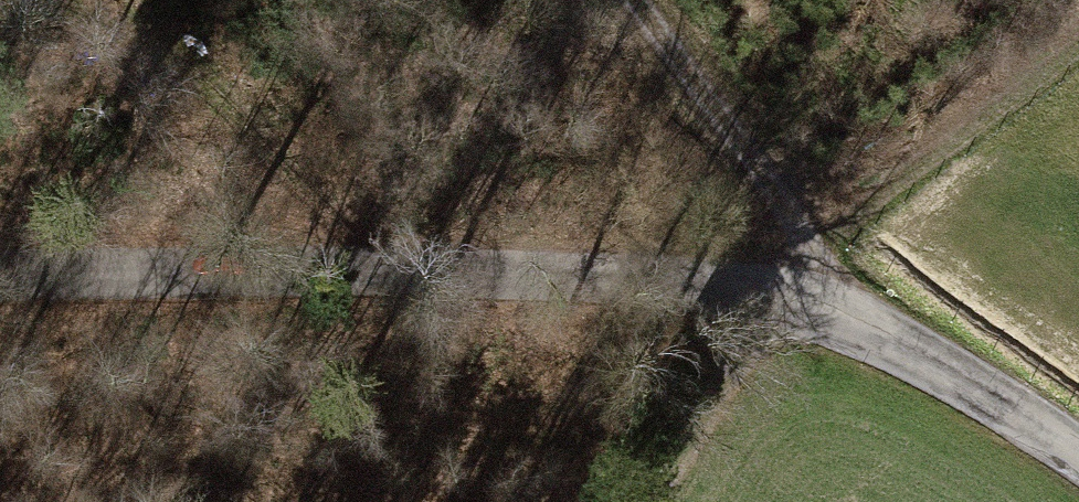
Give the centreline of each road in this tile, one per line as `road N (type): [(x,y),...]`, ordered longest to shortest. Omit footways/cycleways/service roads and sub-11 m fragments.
road 1 (tertiary): [(1078,458),(957,376),(781,299),(578,277),(0,273)]
road 2 (track): [(625,0),(805,234),(750,357),(643,501)]
road 3 (motorway): [(669,501),(714,0)]
road 4 (motorway): [(445,0),(407,501)]

